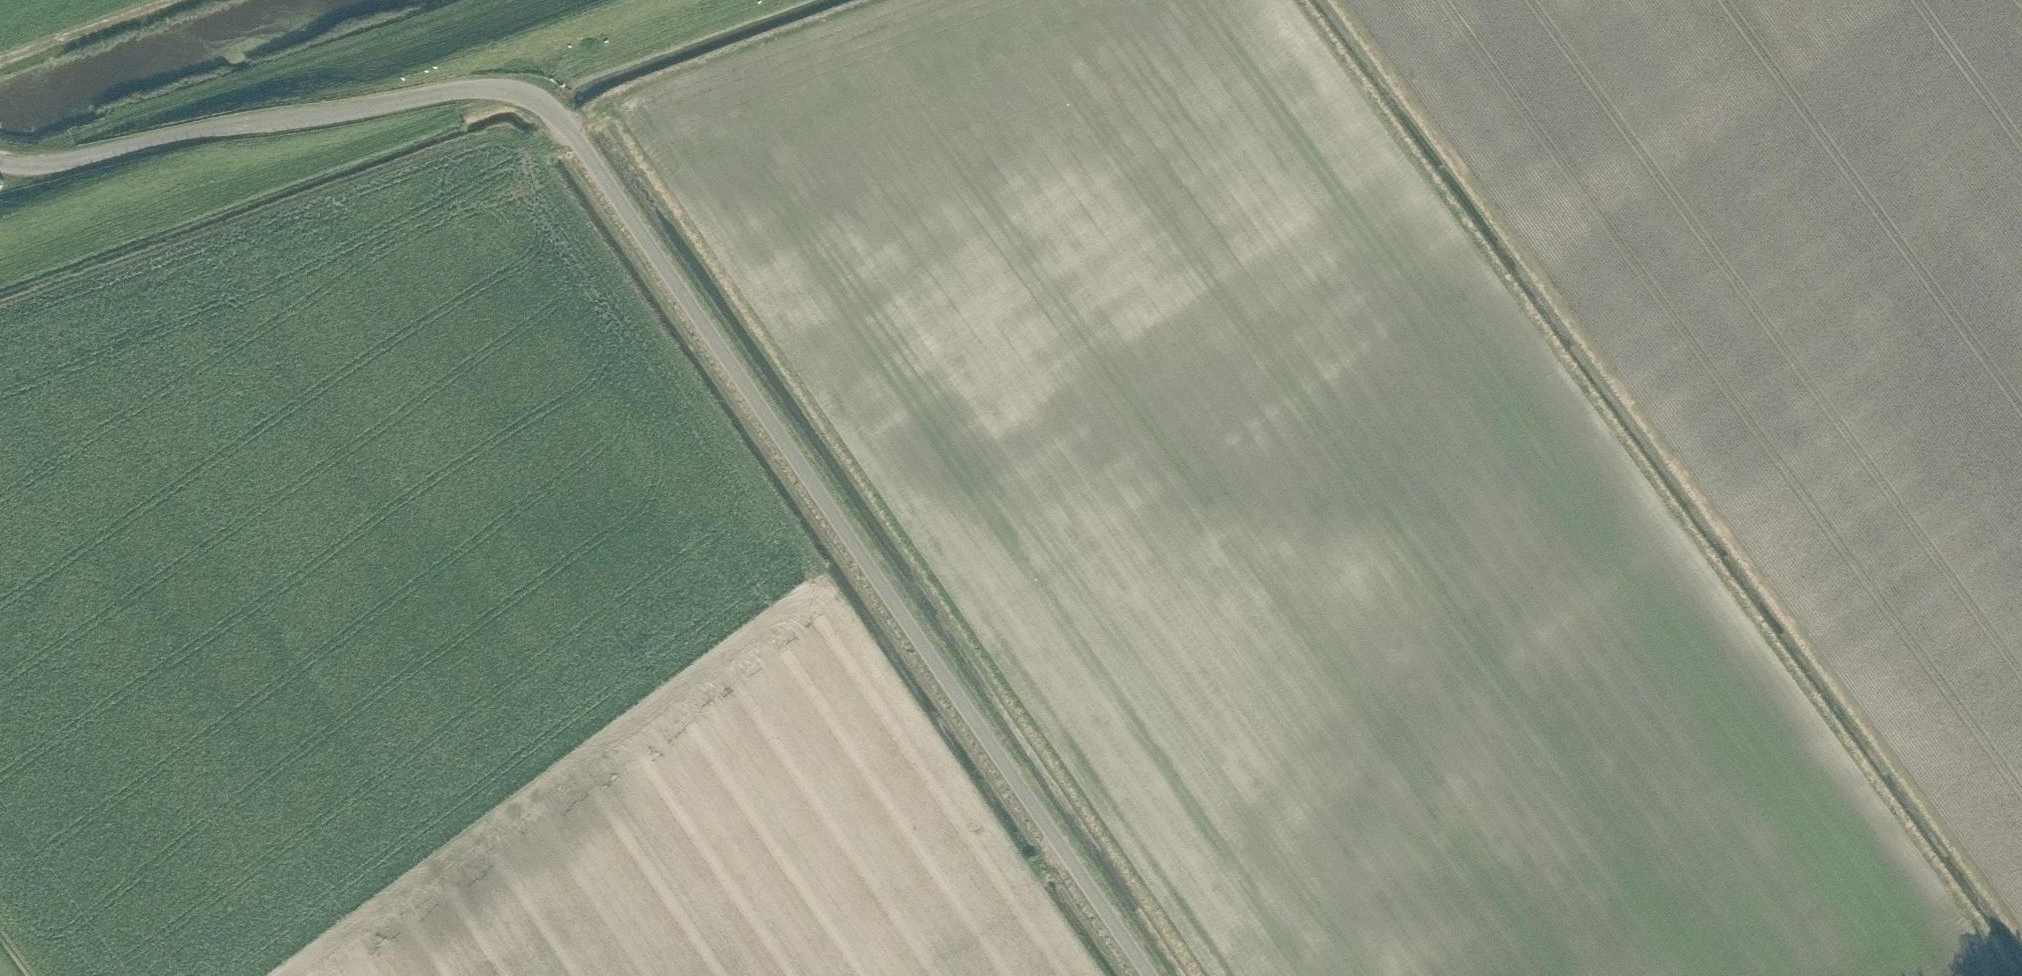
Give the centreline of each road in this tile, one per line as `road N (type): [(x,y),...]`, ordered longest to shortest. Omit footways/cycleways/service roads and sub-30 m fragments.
road 1 (unclassified): [(1151,975),(565,118),(520,92),(472,88),(45,164),(0,160)]

